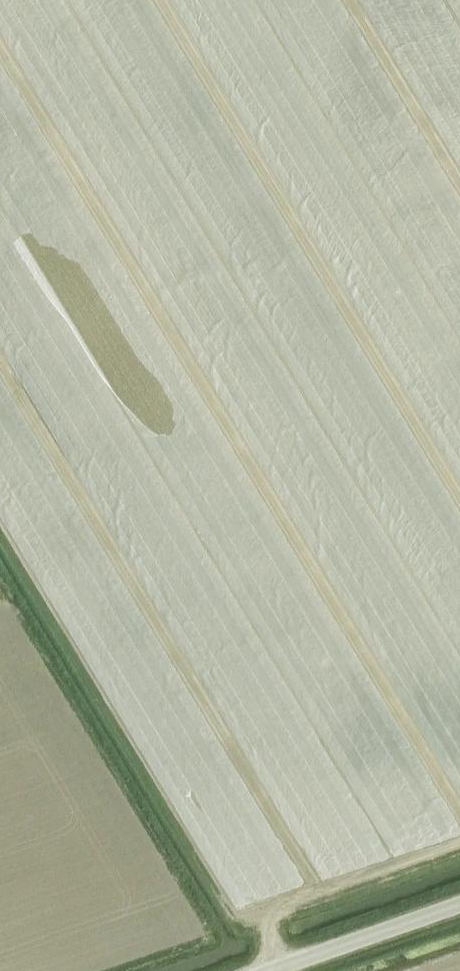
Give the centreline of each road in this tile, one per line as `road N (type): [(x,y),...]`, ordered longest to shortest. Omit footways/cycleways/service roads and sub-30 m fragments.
road 1 (unclassified): [(268,970),(459,904)]

